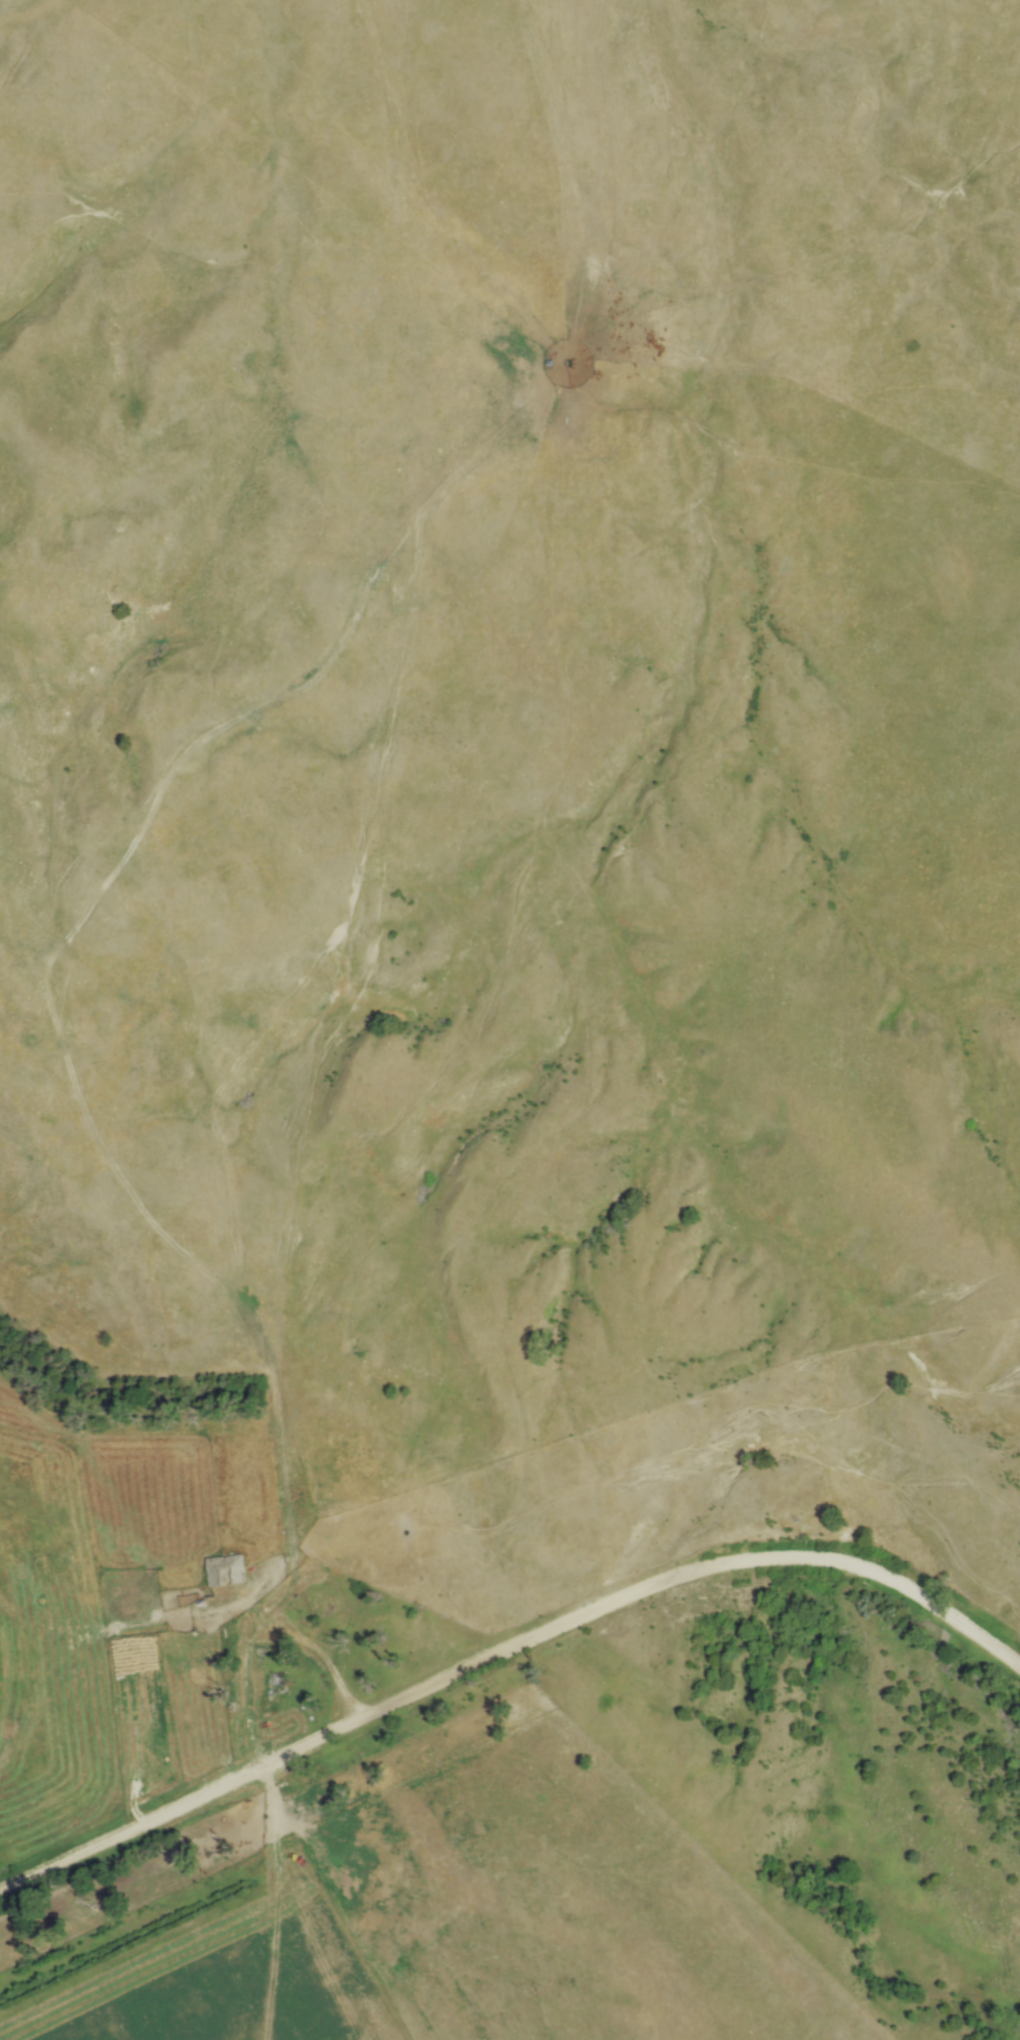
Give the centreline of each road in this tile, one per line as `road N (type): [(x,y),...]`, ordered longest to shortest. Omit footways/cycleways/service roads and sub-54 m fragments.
road 1 (residential): [(0,1894),(576,1617),(748,1561),(836,1565),(901,1585),(1019,1669)]

